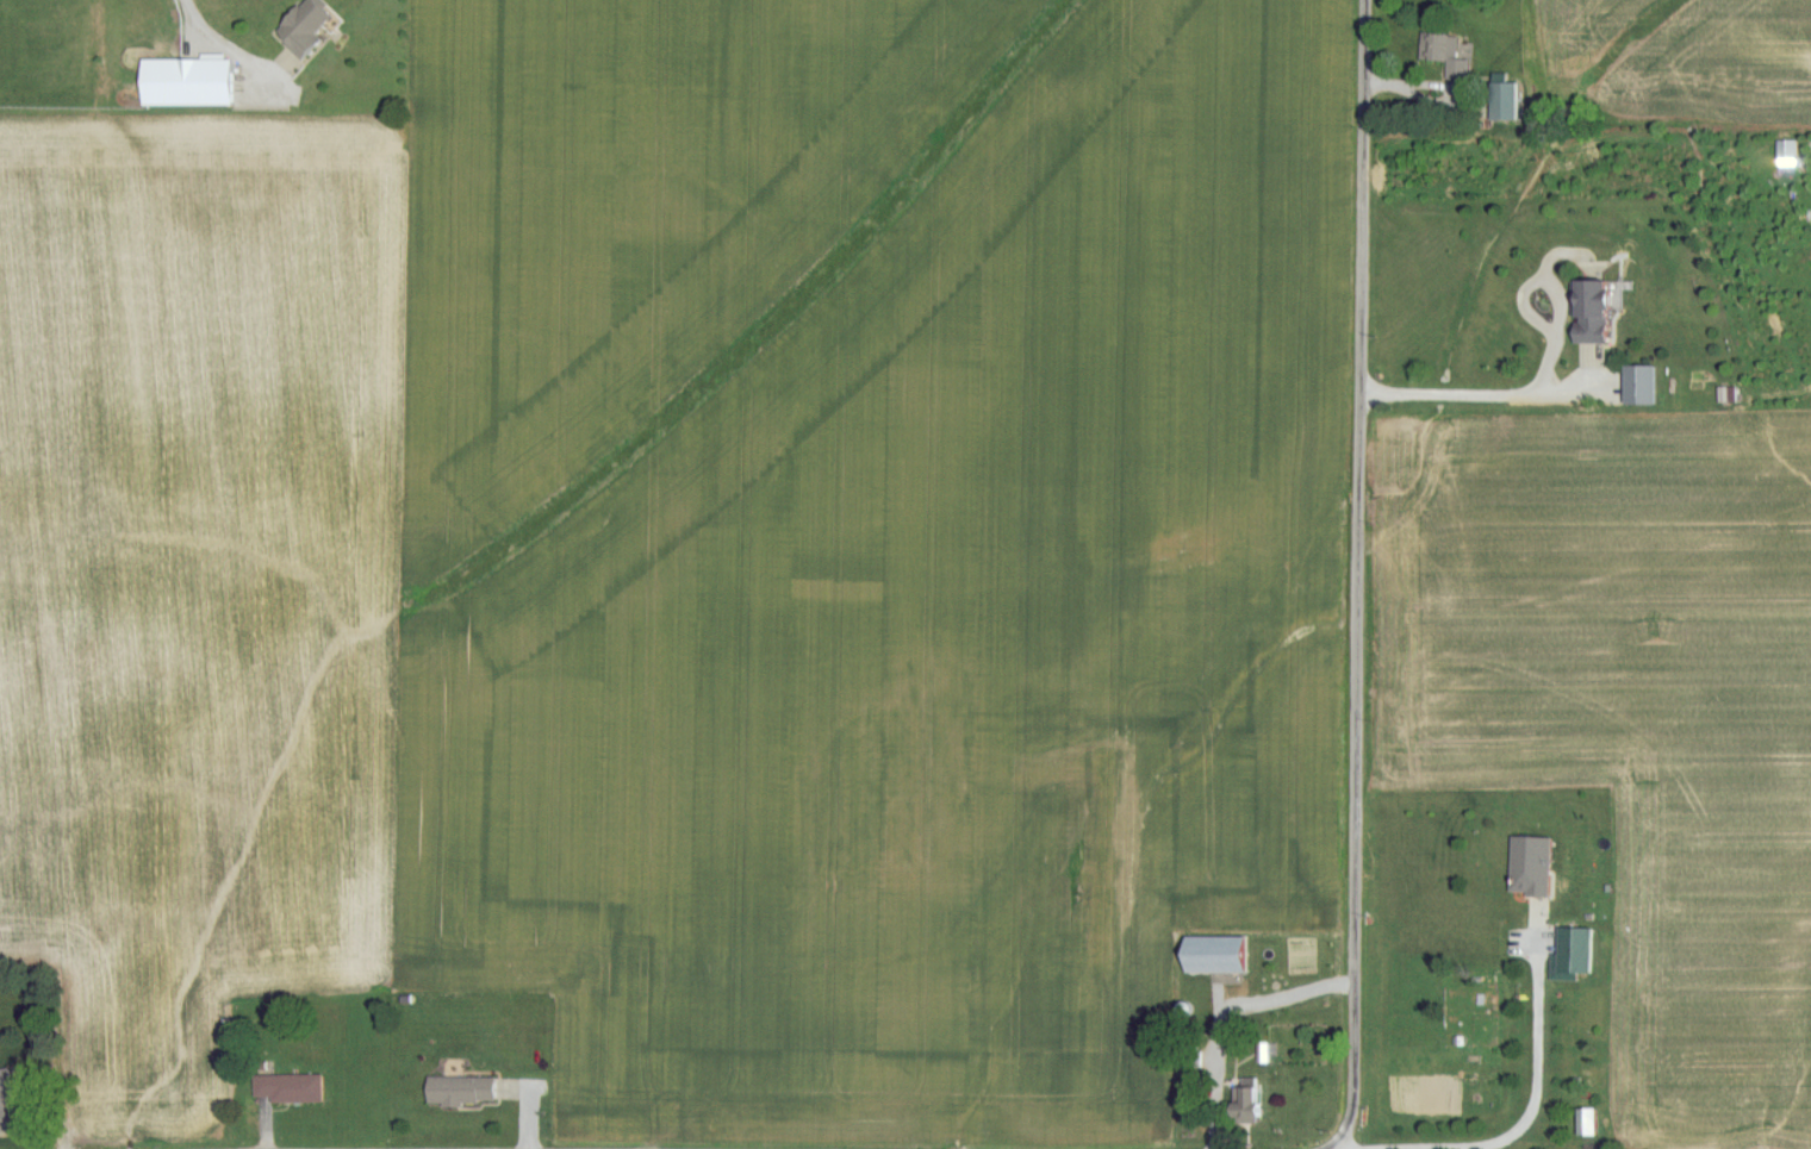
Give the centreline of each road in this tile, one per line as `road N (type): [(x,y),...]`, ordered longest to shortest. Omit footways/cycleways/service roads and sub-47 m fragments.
road 1 (residential): [(1338,1148),(1358,1112),(1353,789),(1368,0)]

